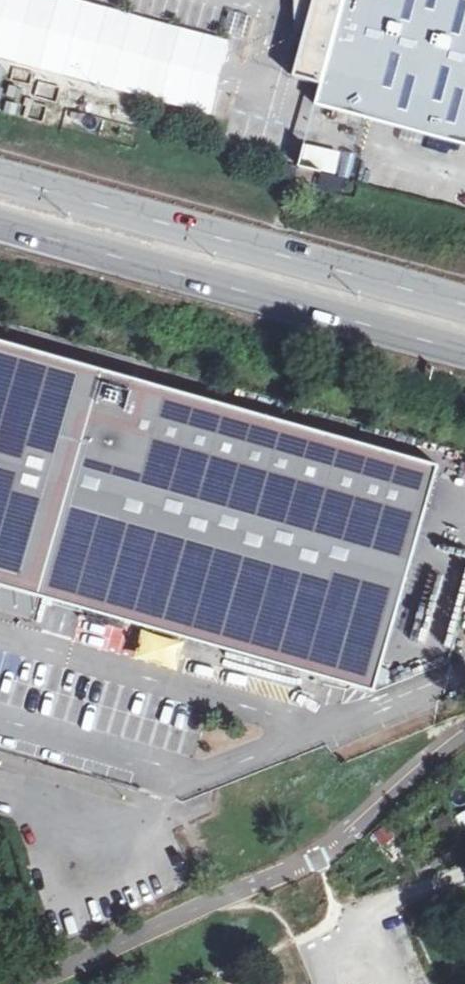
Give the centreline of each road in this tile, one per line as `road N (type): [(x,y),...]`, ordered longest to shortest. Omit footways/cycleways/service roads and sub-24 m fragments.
road 1 (secondary): [(0,230),(464,358)]
road 2 (secondary): [(464,312),(0,184)]
road 3 (unclassified): [(0,790),(43,802),(102,858)]

